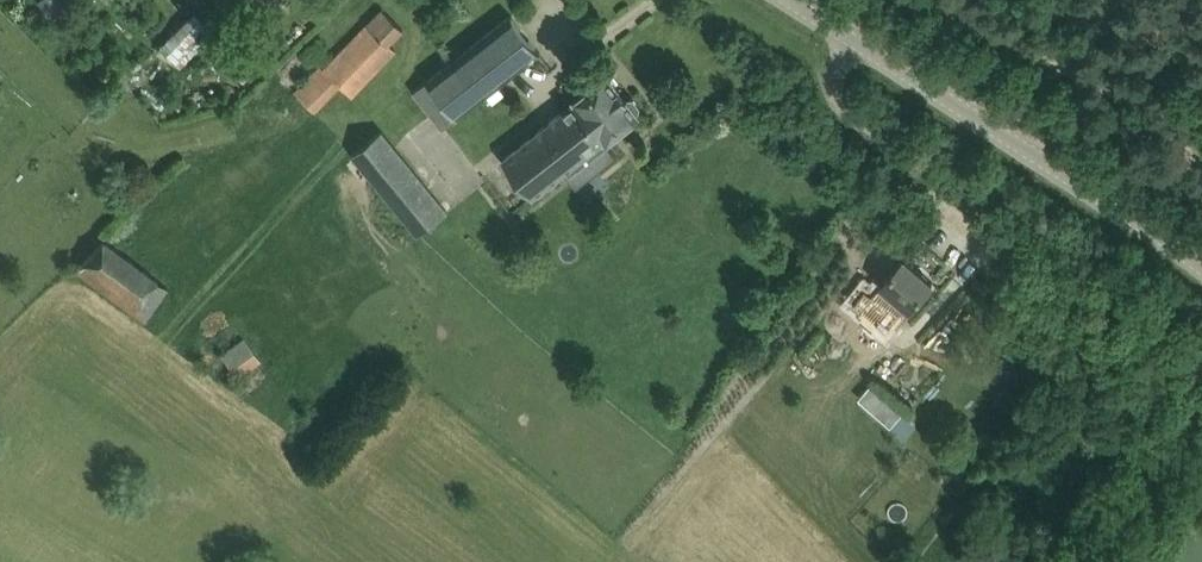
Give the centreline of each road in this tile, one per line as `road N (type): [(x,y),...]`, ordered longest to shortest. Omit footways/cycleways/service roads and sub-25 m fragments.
road 1 (track): [(842,31),(833,102),(1073,326),(1086,359),(1053,424),(1002,457),(915,561)]
road 2 (tertiary): [(1201,267),(792,0)]

